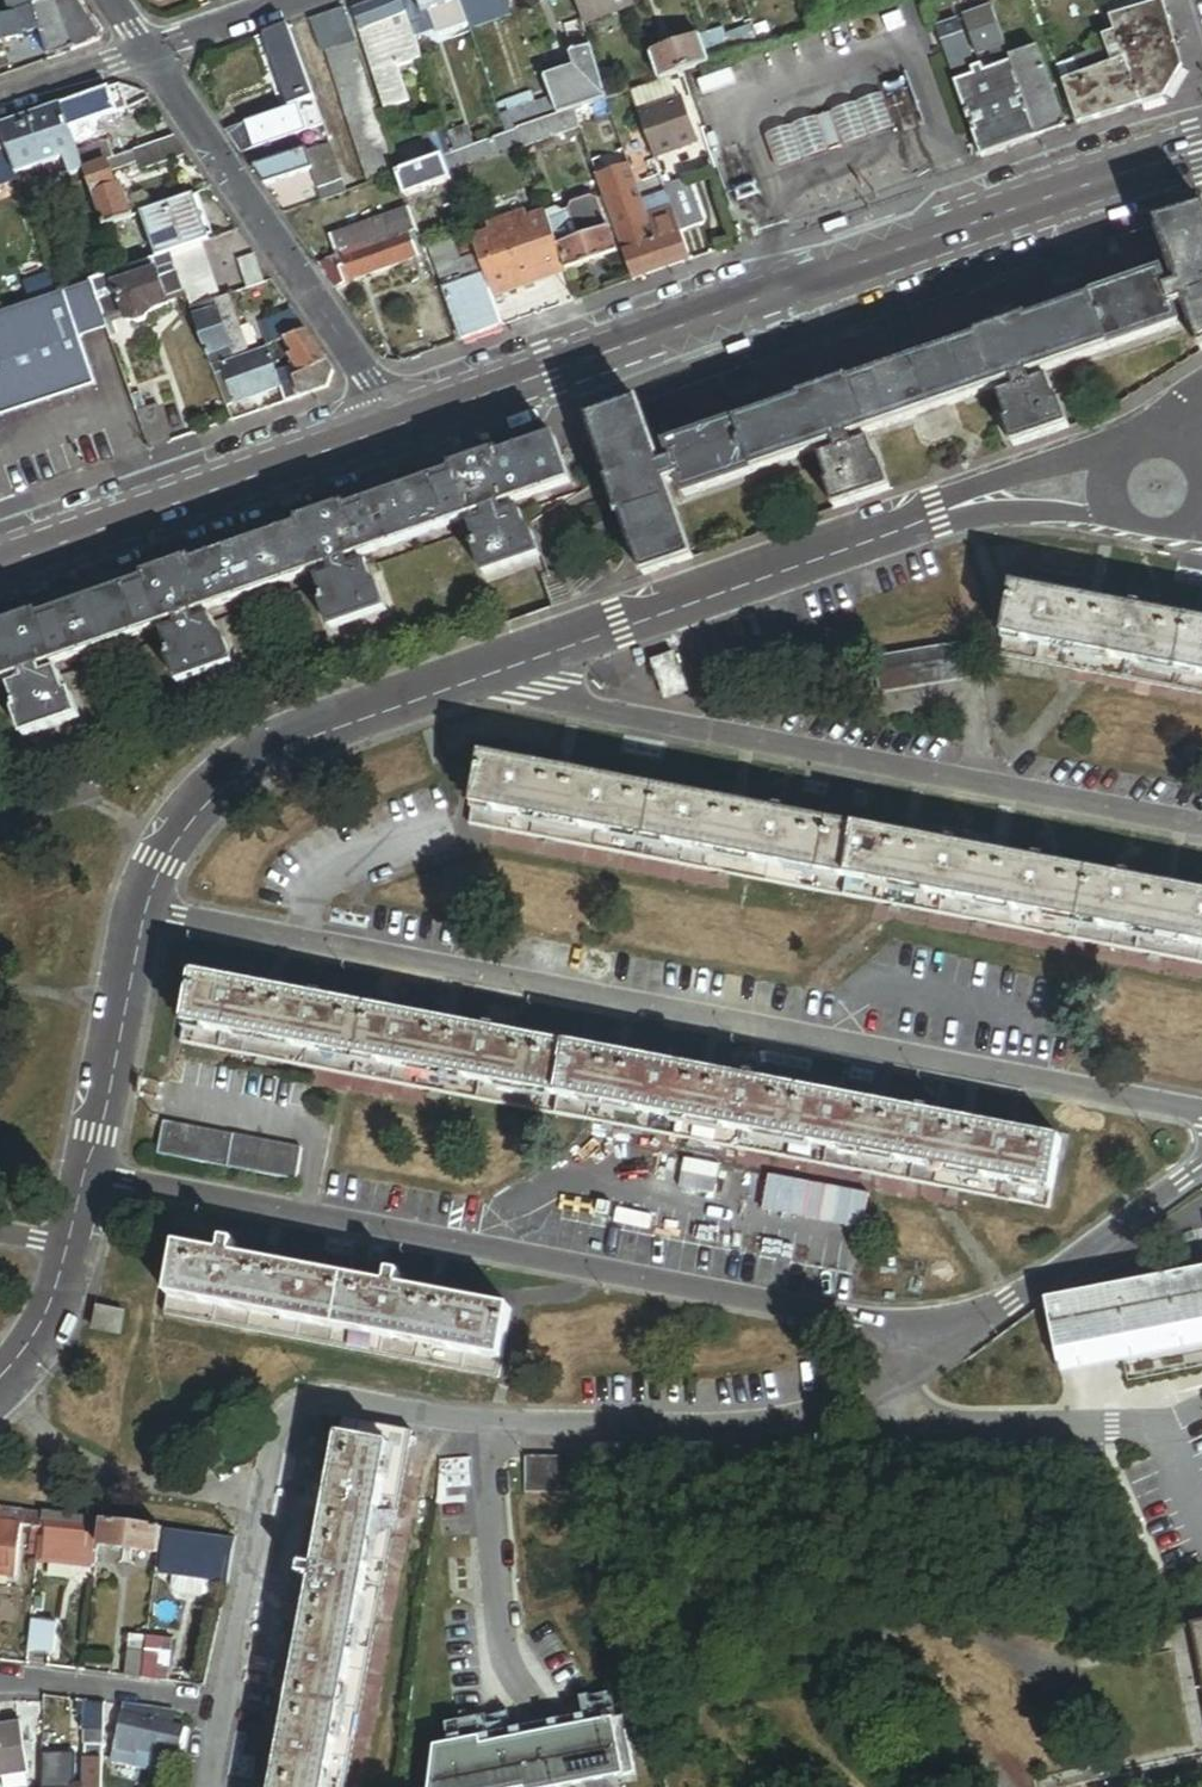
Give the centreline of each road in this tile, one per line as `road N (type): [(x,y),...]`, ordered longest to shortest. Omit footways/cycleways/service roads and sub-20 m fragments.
road 1 (residential): [(143,912),(1201,1114)]
road 2 (residential): [(91,1173),(901,1328),(991,1319)]
road 3 (tertiary): [(1201,150),(400,419)]
road 4 (residential): [(268,1503),(281,1433),(311,1403),(339,1400),(561,1439),(725,1434),(893,1386),(991,1319)]
road 5 (residential): [(1201,818),(485,677)]
road 6 (residential): [(485,677),(981,499)]
road 7 (residential): [(148,51),(400,419)]
road 8 (residential): [(143,912),(176,837),(242,770),(304,737),(485,677)]
road 9 (tertiary): [(400,419),(0,568)]
road 10 (residential): [(0,1400),(72,1457),(146,1486),(268,1503)]
road 11 (residential): [(209,1786),(268,1503)]
road 12 (residential): [(91,1173),(143,912)]
road 13 (residential): [(991,1319),(1201,1174)]
road 14 (residential): [(0,1684),(203,1710)]
road 15 (residential): [(0,1381),(54,1306),(73,1242)]
road 16 (residential): [(0,103),(148,51)]
road 17 (residential): [(148,51),(288,0)]
road 18 (residential): [(981,499),(1127,522)]
road 19 (residential): [(1119,453),(1050,466),(981,499)]

